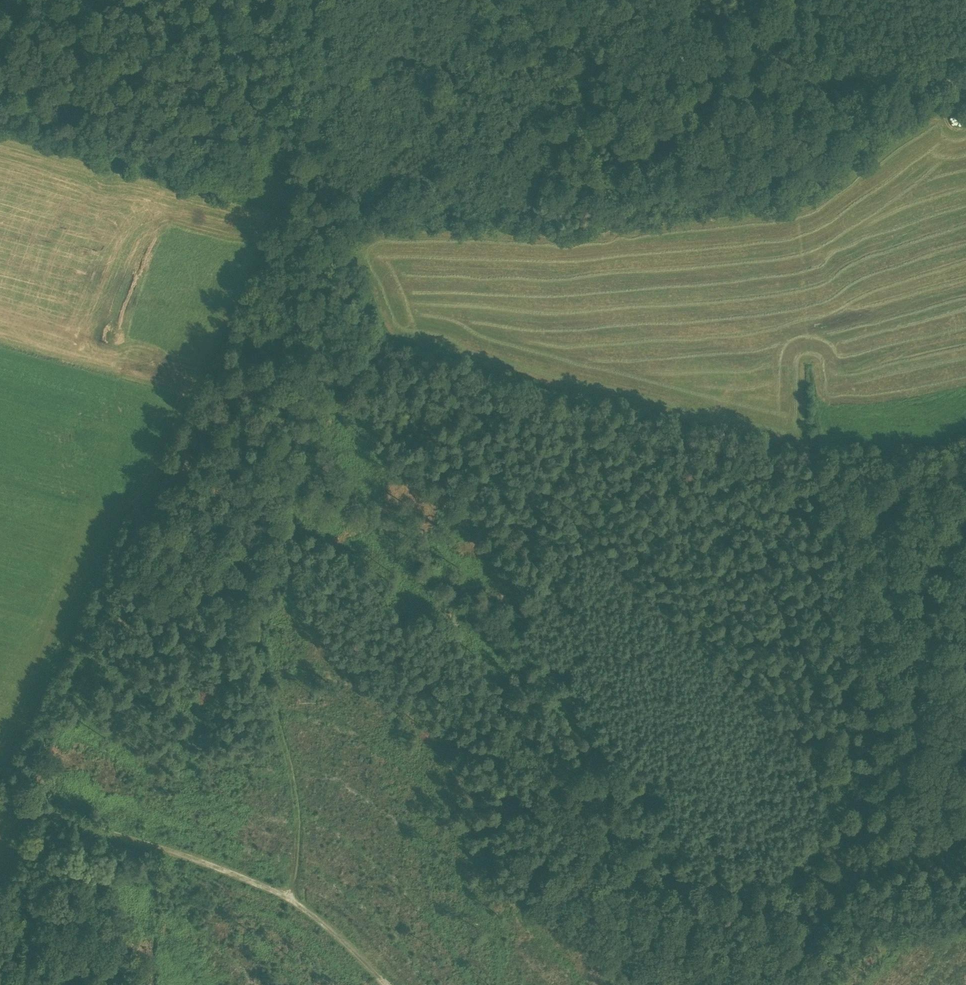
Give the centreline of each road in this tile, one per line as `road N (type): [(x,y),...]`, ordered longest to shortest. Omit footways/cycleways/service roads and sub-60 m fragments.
road 1 (track): [(965,514),(887,641),(771,967),(732,984)]
road 2 (track): [(373,984),(326,934),(223,865),(0,800)]

